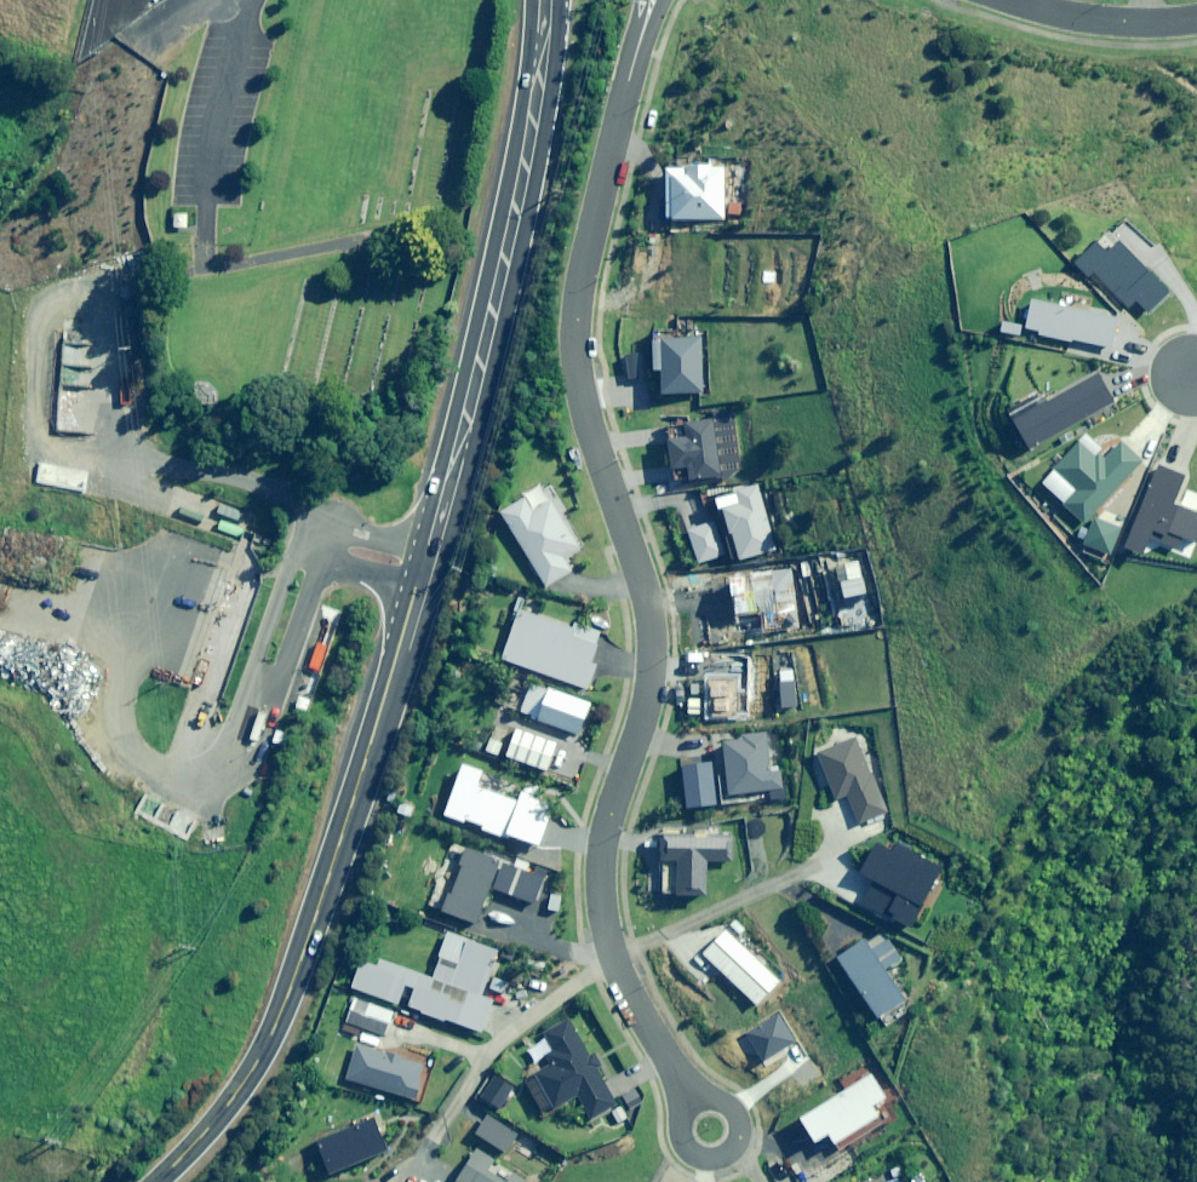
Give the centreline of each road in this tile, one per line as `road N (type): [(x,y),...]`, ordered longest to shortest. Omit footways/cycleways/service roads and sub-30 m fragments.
road 1 (primary): [(156,1181),(220,1120),(251,1076),(389,689),(513,224),(544,0)]
road 2 (residential): [(679,1074),(612,954),(605,921),(608,814),(645,707),(652,645),(632,541),(582,408),(572,329),(647,0)]
road 3 (residential): [(1196,22),(1094,22),(1014,0)]
road 4 (residential): [(679,1074),(730,1107),(737,1139),(723,1155),(700,1155),(686,1144),(680,1118)]

